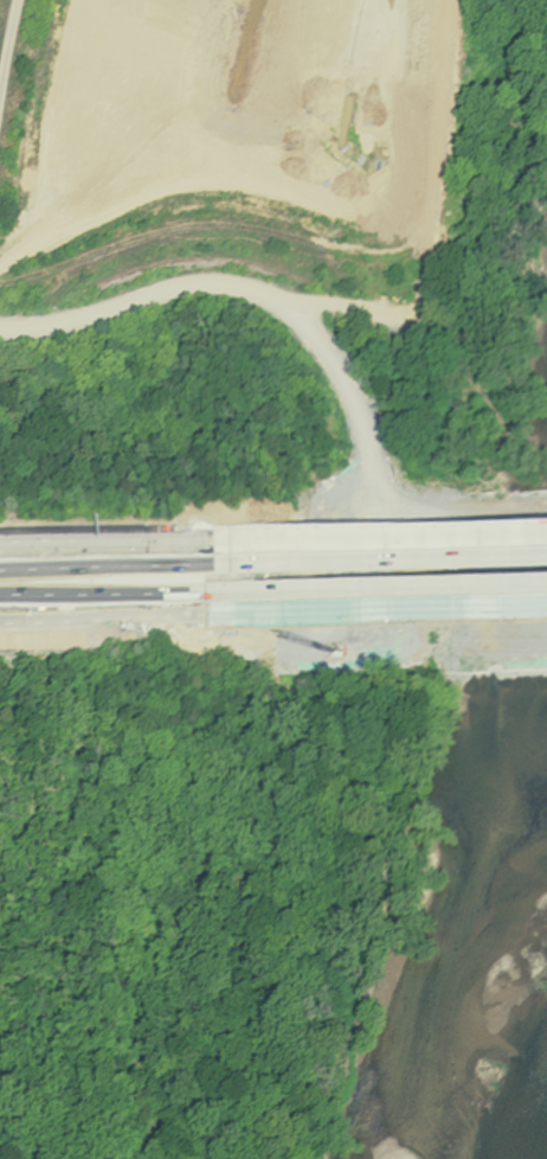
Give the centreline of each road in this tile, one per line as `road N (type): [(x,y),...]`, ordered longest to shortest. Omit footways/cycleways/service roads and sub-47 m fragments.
road 1 (motorway): [(210,617),(463,613)]
road 2 (motorway): [(480,533),(233,538)]
road 3 (motorway): [(233,538),(0,545)]
road 4 (motorway): [(0,620),(210,617)]

